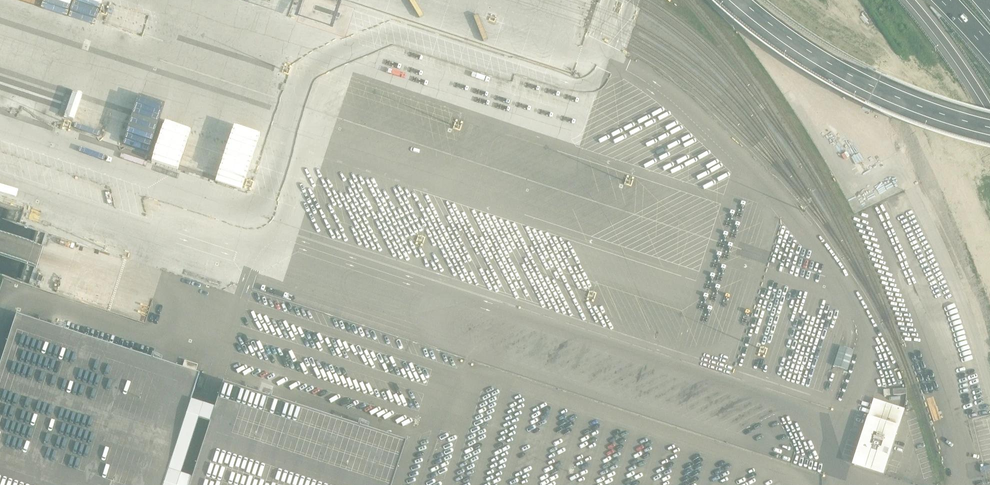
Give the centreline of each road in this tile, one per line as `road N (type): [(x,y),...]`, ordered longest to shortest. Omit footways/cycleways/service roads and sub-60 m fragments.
road 1 (motorway): [(741,0),(876,91),(989,132)]
road 2 (motorway): [(911,0),(989,110)]

